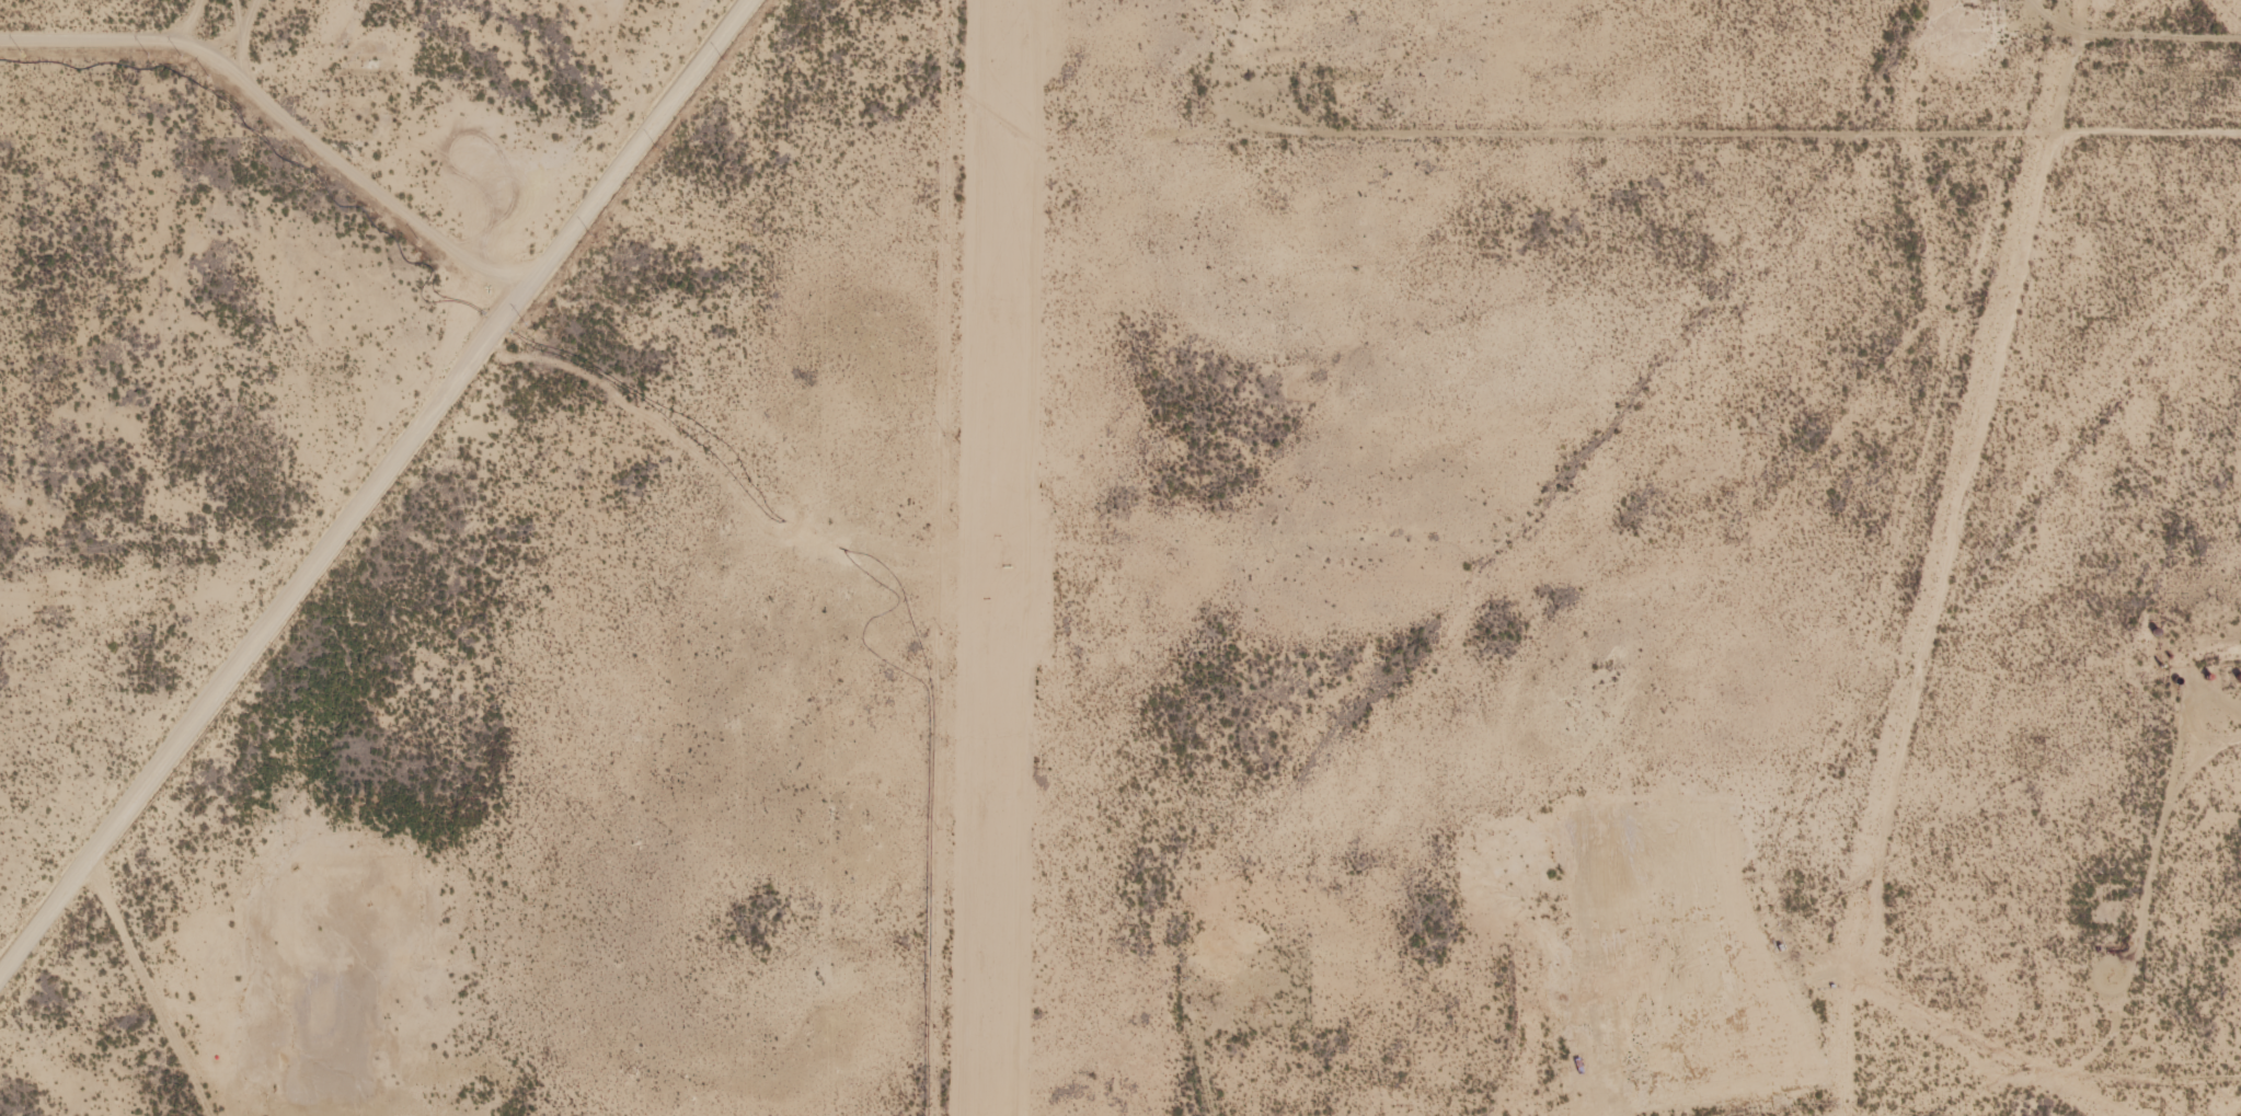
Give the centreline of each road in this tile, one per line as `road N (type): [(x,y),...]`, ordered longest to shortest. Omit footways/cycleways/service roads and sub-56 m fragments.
road 1 (track): [(1308,150),(2240,154)]
road 2 (track): [(2240,1075),(2129,1070),(2101,1040),(2100,997),(2140,749)]

